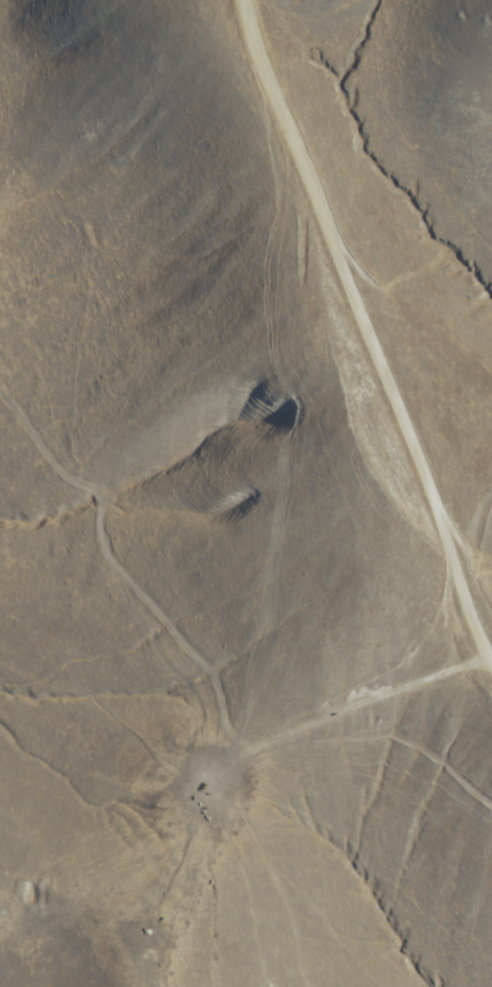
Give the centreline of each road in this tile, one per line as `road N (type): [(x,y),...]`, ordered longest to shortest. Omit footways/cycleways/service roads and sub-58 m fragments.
road 1 (track): [(491,674),(460,612),(235,0)]
road 2 (track): [(42,458),(107,522),(99,571),(210,660),(248,743),(408,773),(491,840)]
road 3 (track): [(491,244),(424,169),(387,79),(387,31),(370,0)]

